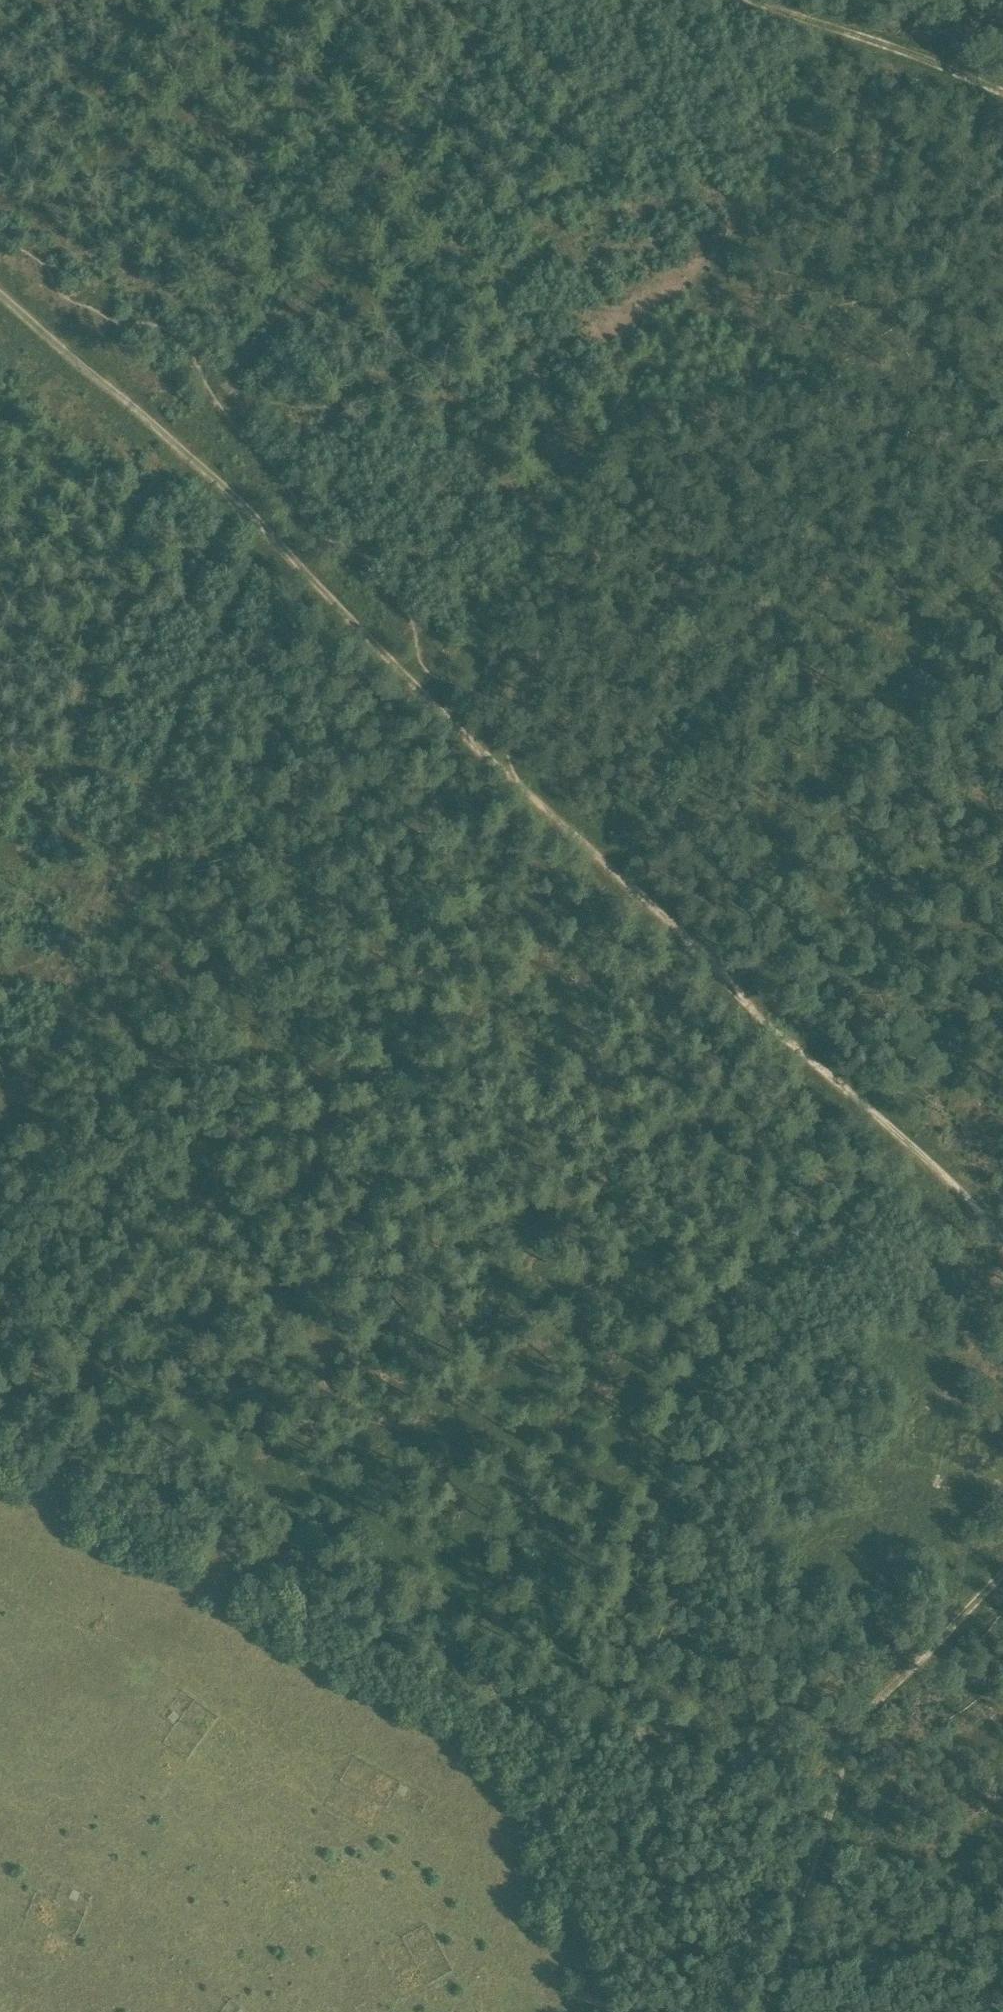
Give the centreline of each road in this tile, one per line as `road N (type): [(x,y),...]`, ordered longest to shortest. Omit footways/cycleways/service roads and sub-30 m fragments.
road 1 (track): [(0,282),(216,470),(513,758)]
road 2 (track): [(513,758),(914,1146),(1002,1243)]
road 3 (track): [(757,2011),(864,1722),(1002,1575)]
road 4 (track): [(761,0),(1002,90)]

